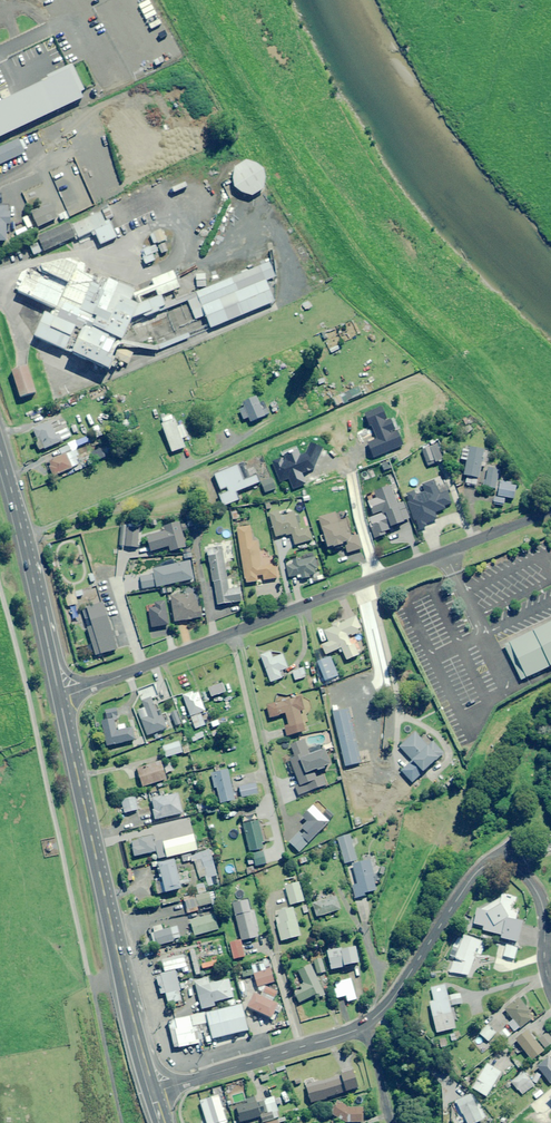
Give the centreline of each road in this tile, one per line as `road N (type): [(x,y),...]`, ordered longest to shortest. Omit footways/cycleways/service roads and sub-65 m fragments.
road 1 (residential): [(550,512),(58,697)]
road 2 (primary): [(58,697),(151,1092)]
road 3 (primary): [(0,451),(58,697)]
road 4 (residential): [(367,1022),(151,1092)]
road 5 (residential): [(503,861),(479,869),(367,1022)]
road 6 (residential): [(550,990),(542,905),(522,872),(503,861)]

